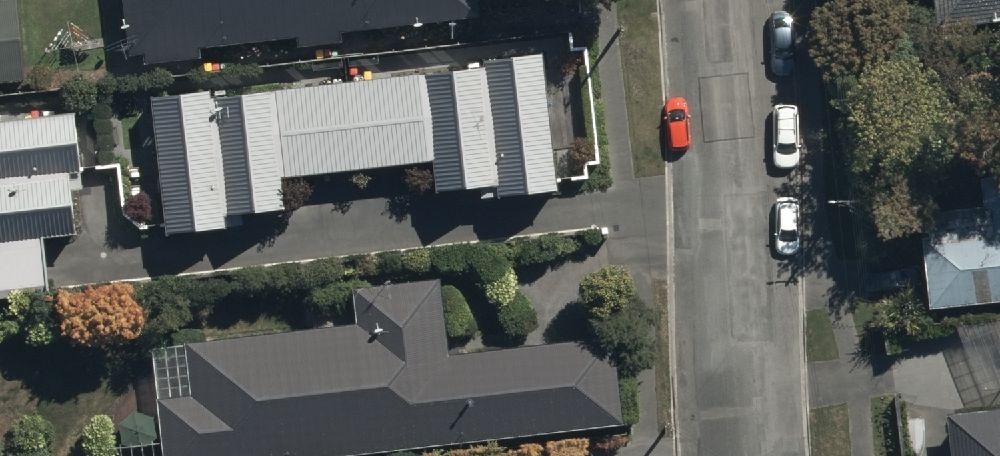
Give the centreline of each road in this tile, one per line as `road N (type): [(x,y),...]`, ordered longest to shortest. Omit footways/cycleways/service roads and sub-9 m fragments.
road 1 (residential): [(754,455),(731,0)]

